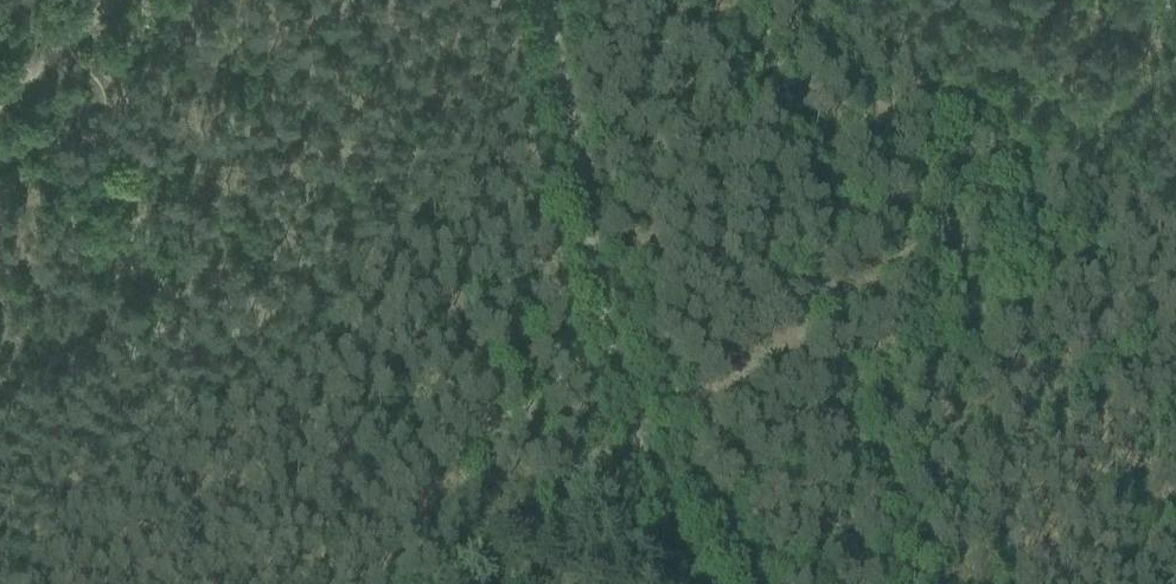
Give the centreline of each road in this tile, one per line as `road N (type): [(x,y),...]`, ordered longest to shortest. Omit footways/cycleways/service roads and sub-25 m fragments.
road 1 (track): [(645,439),(1175,79)]
road 2 (track): [(557,0),(645,439)]
road 3 (track): [(645,439),(474,583)]
road 4 (track): [(0,106),(120,0)]
road 5 (track): [(708,583),(645,439)]

